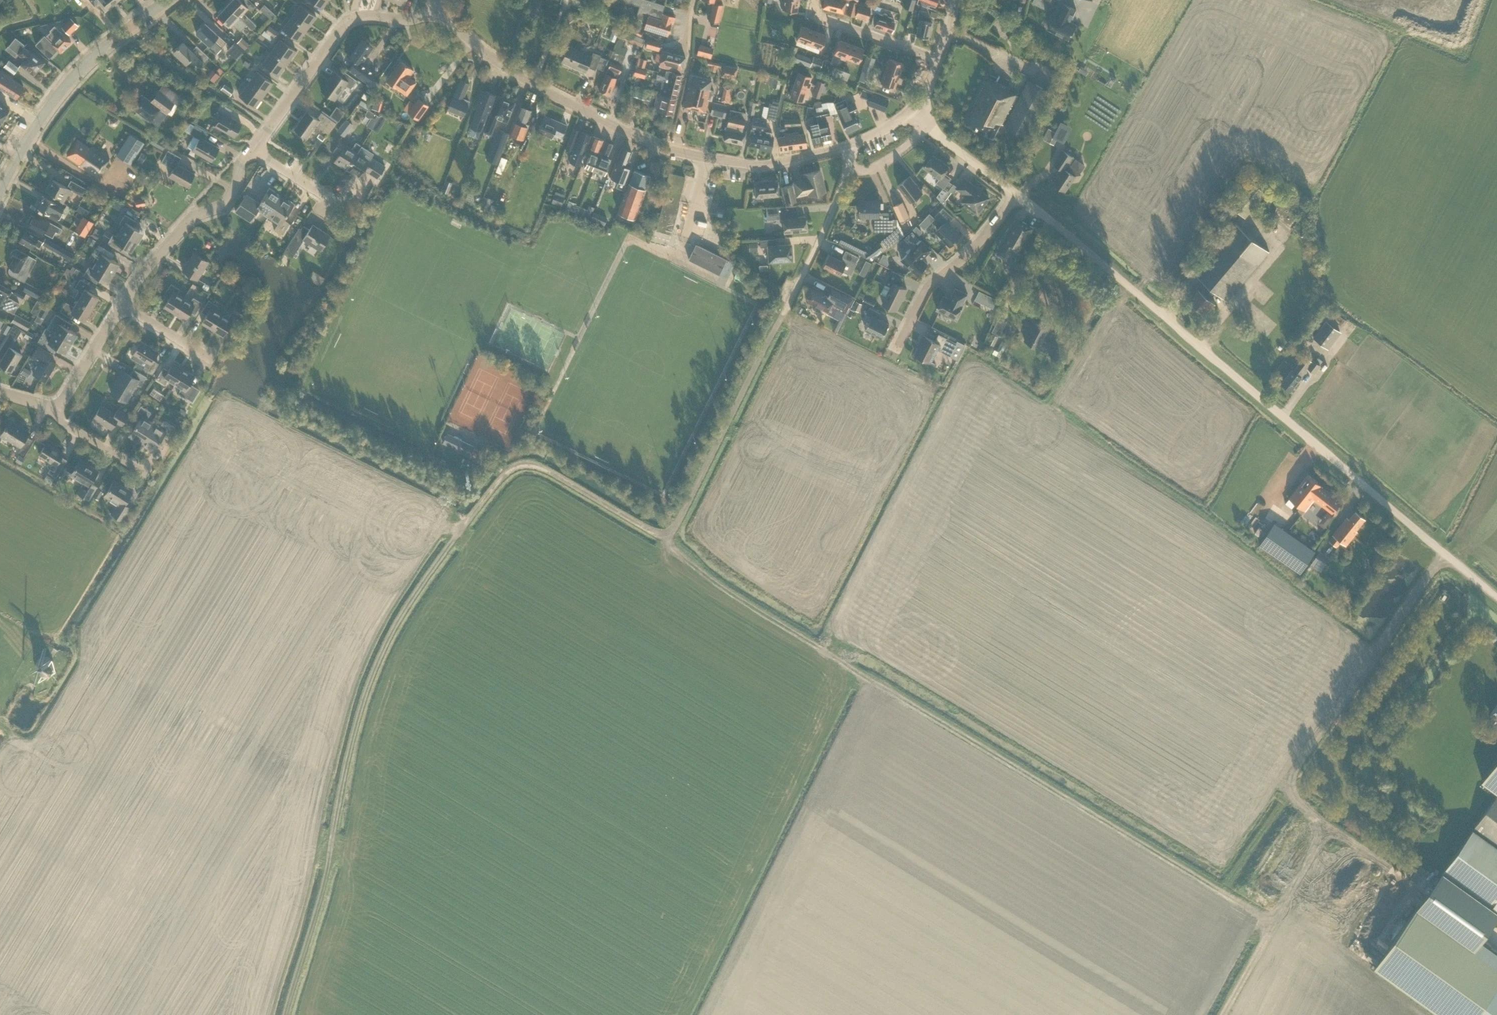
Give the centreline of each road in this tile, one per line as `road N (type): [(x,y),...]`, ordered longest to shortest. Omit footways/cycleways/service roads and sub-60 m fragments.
road 1 (track): [(782,314),(667,534),(541,467),(517,466),(405,607),(357,720),(321,896),(285,1014)]
road 2 (track): [(667,534),(714,579),(1274,923)]
road 3 (unclassified): [(1496,597),(1017,194)]
road 4 (unclassified): [(850,146),(747,164),(667,149),(535,88),(475,46),(444,7)]
road 5 (track): [(1222,1014),(1321,840),(1334,835),(1410,882)]
road 6 (tertiary): [(0,194),(24,145),(78,72),(167,0)]
road 7 (residential): [(253,148),(351,19),(416,18),(444,7)]
road 8 (residential): [(122,304),(193,215),(224,204),(253,148)]
road 9 (residential): [(896,350),(928,286),(969,254),(1017,194)]
road 10 (residential): [(782,314),(848,170)]
road 11 (residential): [(815,0),(823,19),(939,61)]
road 12 (residential): [(56,404),(122,304)]

